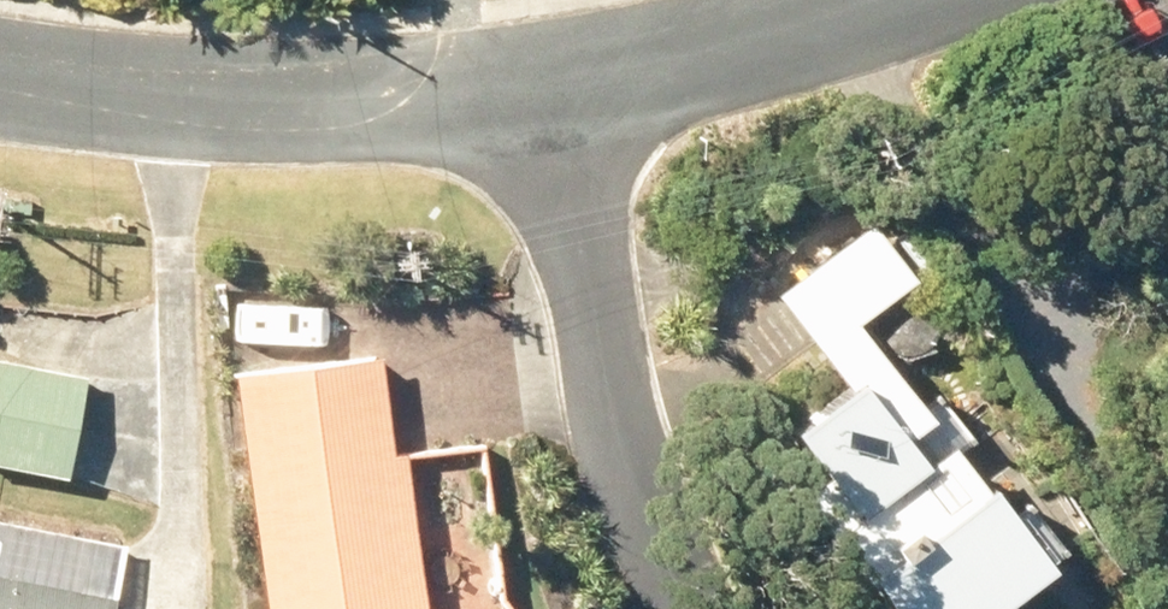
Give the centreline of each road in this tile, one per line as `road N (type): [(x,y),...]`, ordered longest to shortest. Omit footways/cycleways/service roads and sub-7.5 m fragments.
road 1 (residential): [(692,608),(644,529),(611,421),(543,43)]
road 2 (residential): [(543,43),(274,67),(0,18)]
road 3 (residential): [(751,0),(543,43)]

